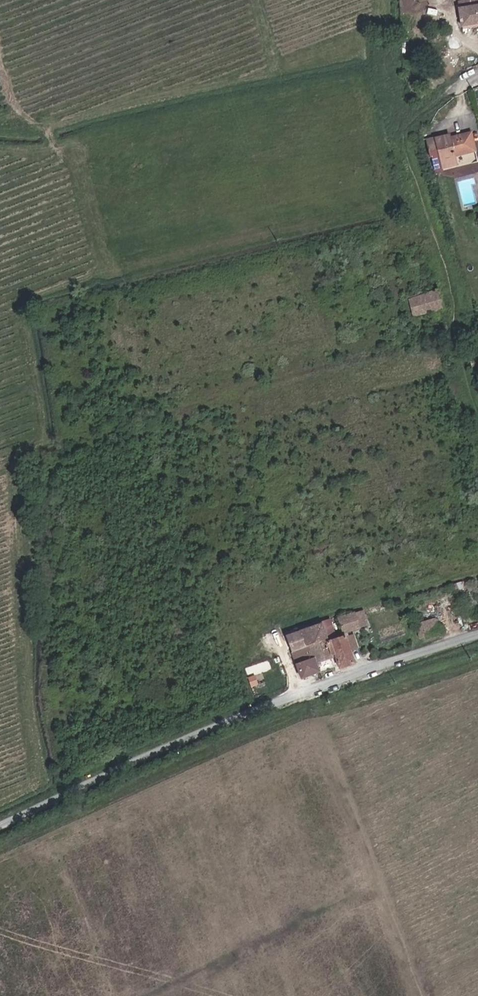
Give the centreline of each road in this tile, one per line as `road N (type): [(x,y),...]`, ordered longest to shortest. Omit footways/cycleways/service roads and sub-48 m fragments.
road 1 (unclassified): [(0,827),(296,696),(477,634)]

